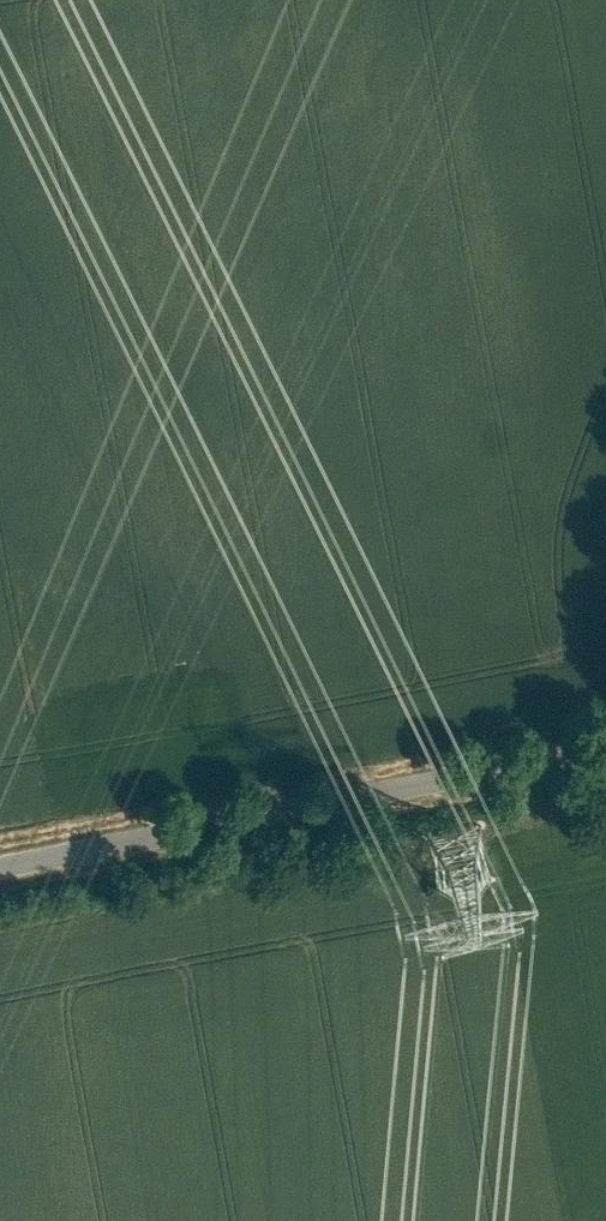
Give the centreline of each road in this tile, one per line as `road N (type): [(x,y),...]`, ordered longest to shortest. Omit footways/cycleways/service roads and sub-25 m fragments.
road 1 (residential): [(605,754),(0,871)]

